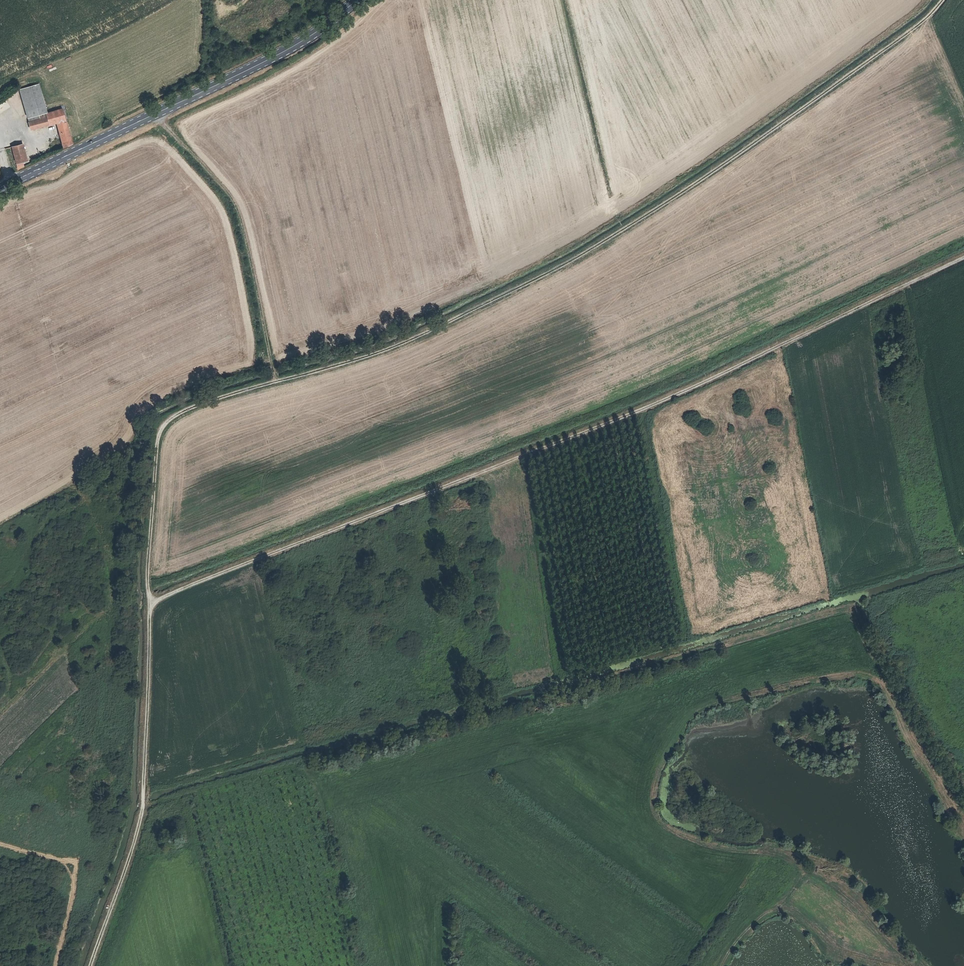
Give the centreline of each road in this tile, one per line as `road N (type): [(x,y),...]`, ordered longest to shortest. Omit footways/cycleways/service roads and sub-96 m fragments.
road 1 (track): [(150,604),(155,444),(168,420),(382,352),(589,254),(703,179),(943,0)]
road 2 (track): [(150,604),(644,412),(963,260)]
road 3 (track): [(811,867),(776,852),(709,844),(669,830),(654,792),(666,752),(679,732),(721,704),(881,675)]
road 4 (primary): [(358,0),(242,76),(13,181)]
road 5 (track): [(89,965),(141,805),(150,604)]
road 6 (track): [(278,382),(244,213),(231,185),(156,114)]
road 7 (track): [(720,965),(811,867),(855,902),(904,965)]
road 8 (track): [(847,609),(963,819)]

